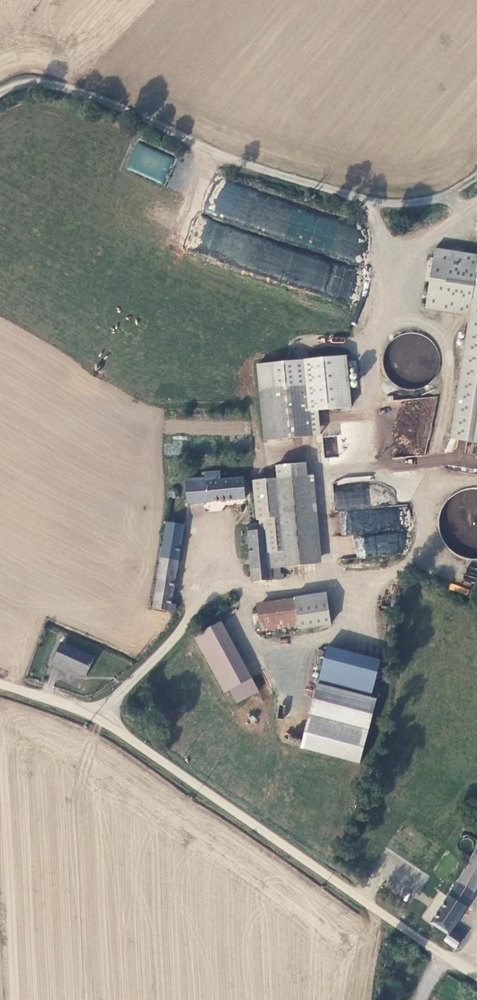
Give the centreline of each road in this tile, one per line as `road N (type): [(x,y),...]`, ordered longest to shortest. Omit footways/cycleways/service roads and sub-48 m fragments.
road 1 (unclassified): [(0,94),(37,83),(59,87),(210,151),(360,199),(476,206)]
road 2 (unclassified): [(102,716),(476,982)]

